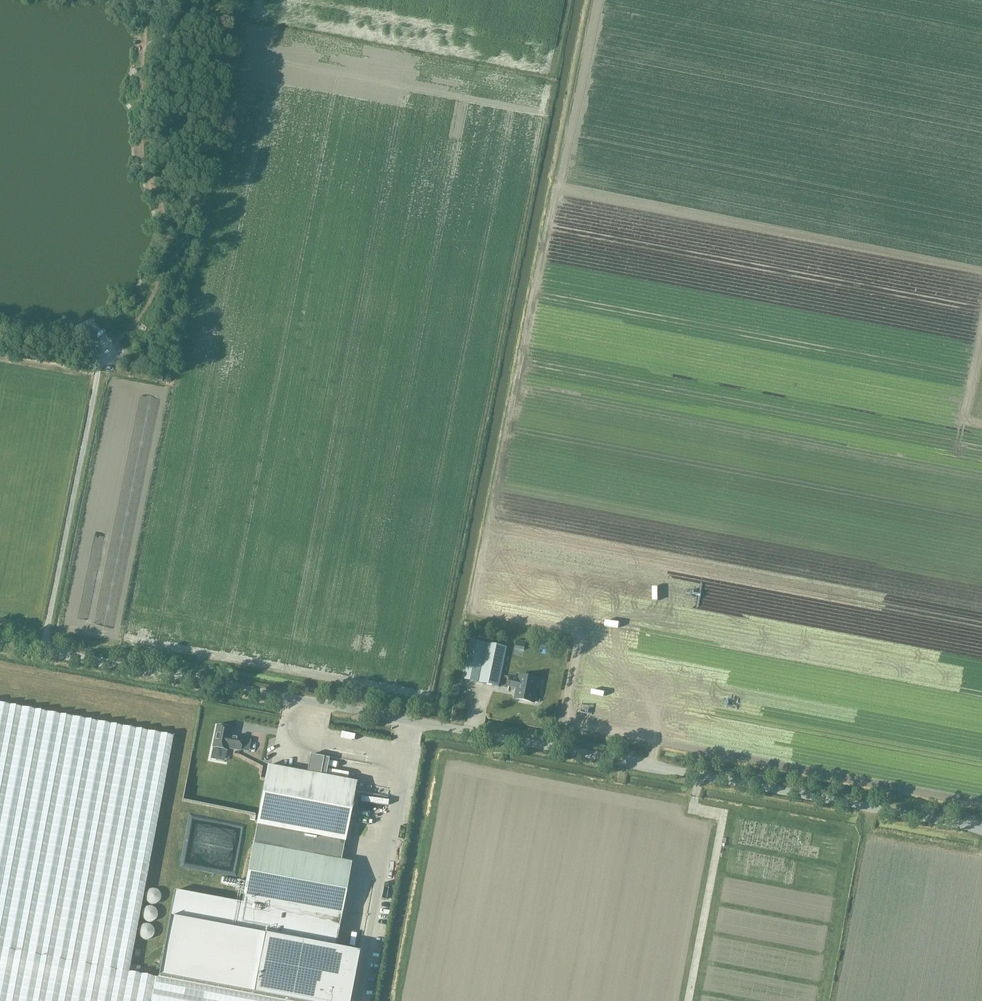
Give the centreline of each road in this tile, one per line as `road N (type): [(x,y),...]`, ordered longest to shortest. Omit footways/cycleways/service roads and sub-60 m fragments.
road 1 (unclassified): [(981,829),(0,644)]

